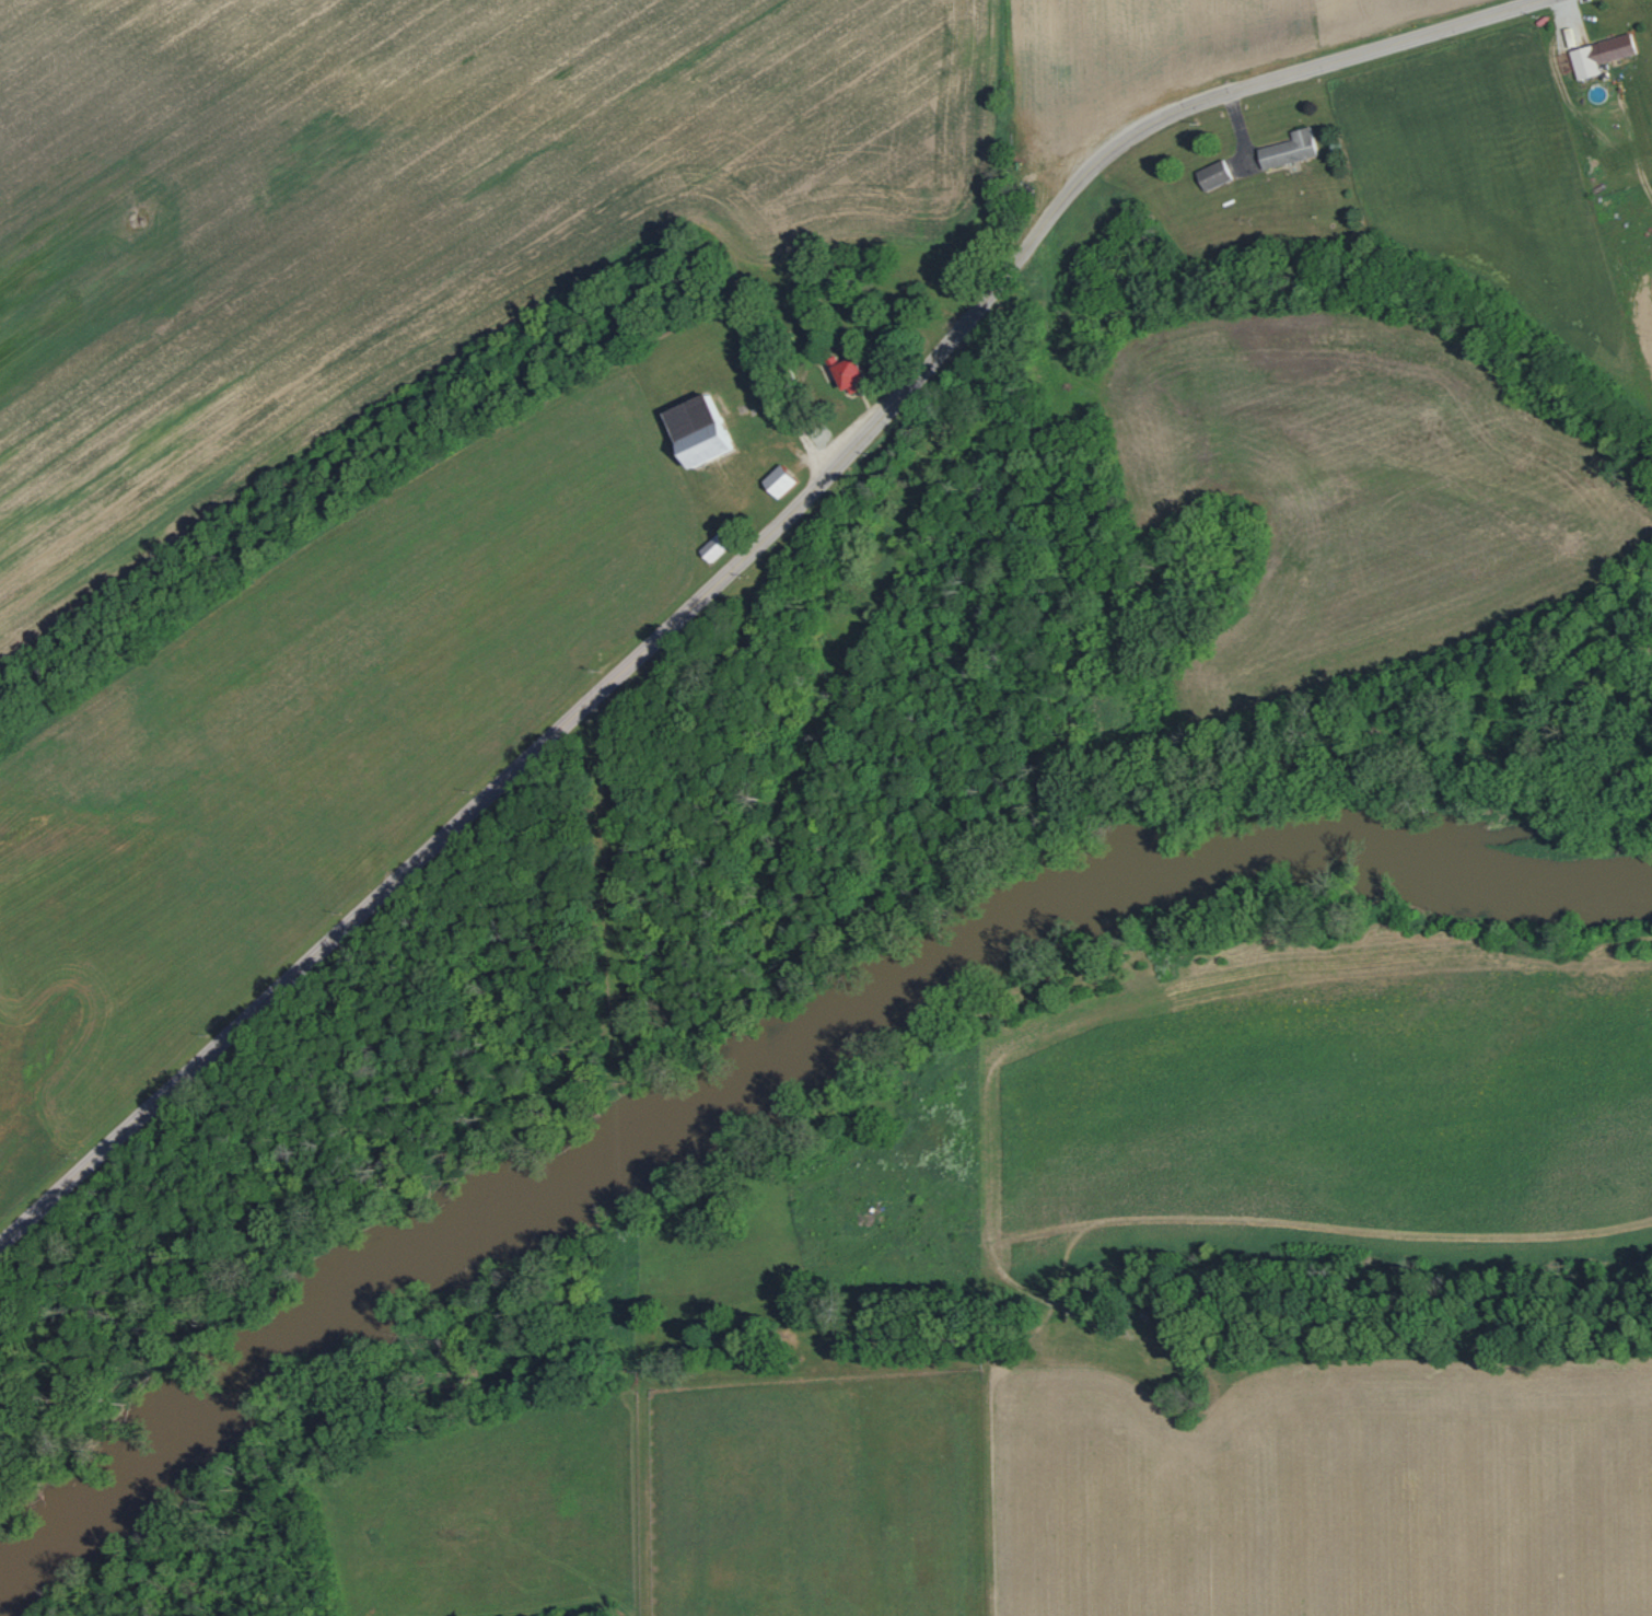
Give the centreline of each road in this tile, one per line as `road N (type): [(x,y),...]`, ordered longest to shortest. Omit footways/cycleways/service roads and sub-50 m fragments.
road 1 (residential): [(0,1249),(683,615),(891,409),(1105,152),(1249,85),(1541,0)]

